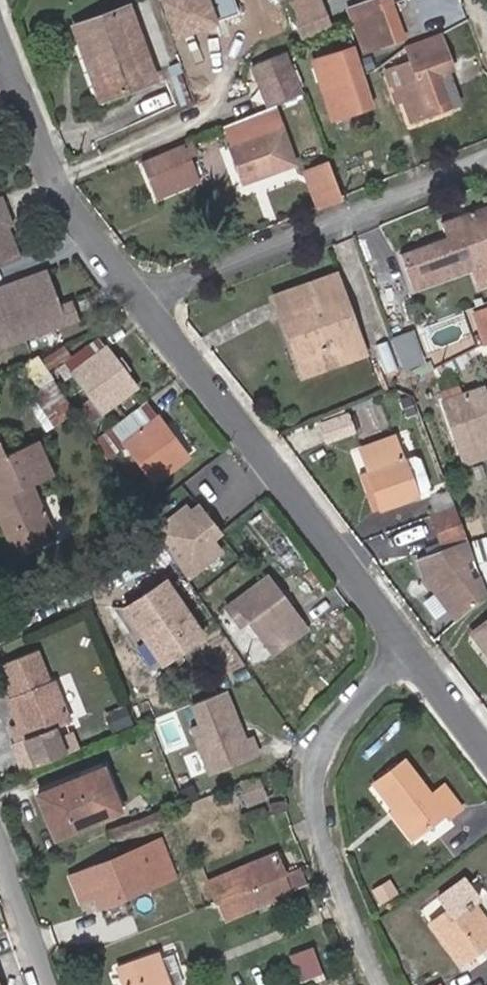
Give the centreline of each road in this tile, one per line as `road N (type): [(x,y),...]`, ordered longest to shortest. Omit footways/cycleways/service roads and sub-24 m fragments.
road 1 (residential): [(147,301),(412,647)]
road 2 (residential): [(412,647),(331,739),(316,779),(320,823),(383,984)]
road 3 (residential): [(147,301),(486,170)]
road 4 (residential): [(0,35),(61,185),(147,301)]
road 5 (residential): [(0,848),(49,984)]
road 6 (residential): [(412,647),(486,745)]

